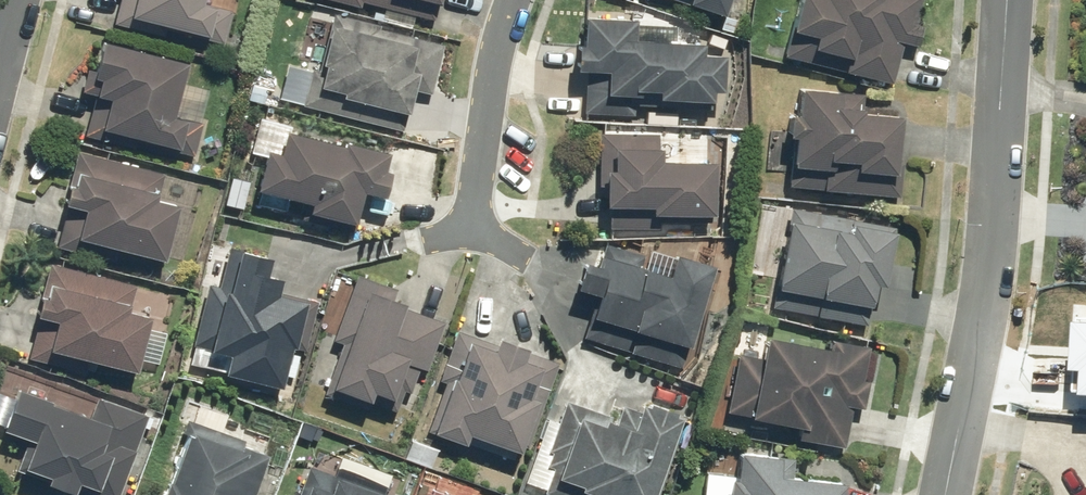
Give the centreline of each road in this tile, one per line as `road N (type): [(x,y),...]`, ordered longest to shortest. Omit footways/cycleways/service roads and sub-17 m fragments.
road 1 (residential): [(1008,0),(985,290),(943,494)]
road 2 (residential): [(472,223),(512,0)]

